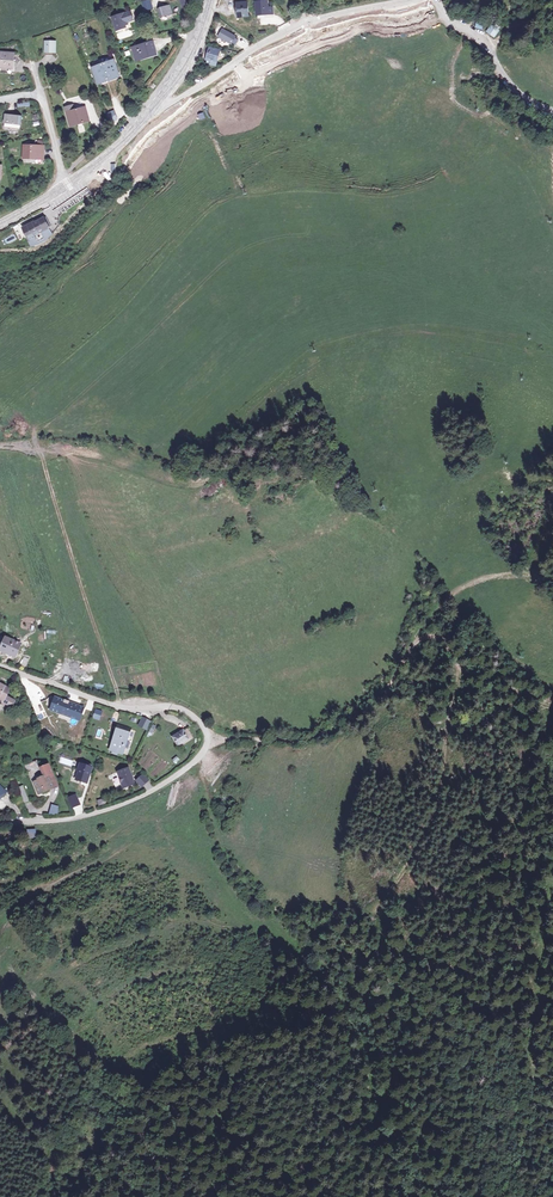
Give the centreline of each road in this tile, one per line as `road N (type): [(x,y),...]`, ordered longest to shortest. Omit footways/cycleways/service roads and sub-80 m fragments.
road 1 (track): [(207,740),(302,738),(353,719),(389,692),(452,594),(492,576),(552,575)]
road 2 (track): [(416,642),(444,640),(460,674),(437,810),(406,874),(378,907)]
road 3 (residential): [(417,0),(306,26),(154,106)]
road 4 (track): [(41,455),(119,707)]
road 5 (residential): [(0,823),(77,818),(135,800),(197,759),(207,740)]
road 6 (residential): [(0,667),(119,707),(176,707),(202,725),(207,740)]
road 7 (track): [(174,792),(121,848),(0,915)]
road 8 (track): [(174,792),(68,862),(0,887)]
road 9 (secondary): [(0,221),(99,160),(154,106)]
road 10 (track): [(205,749),(208,808),(226,859),(253,899),(277,914)]
road 11 (secondary): [(154,106),(188,58),(213,0)]

